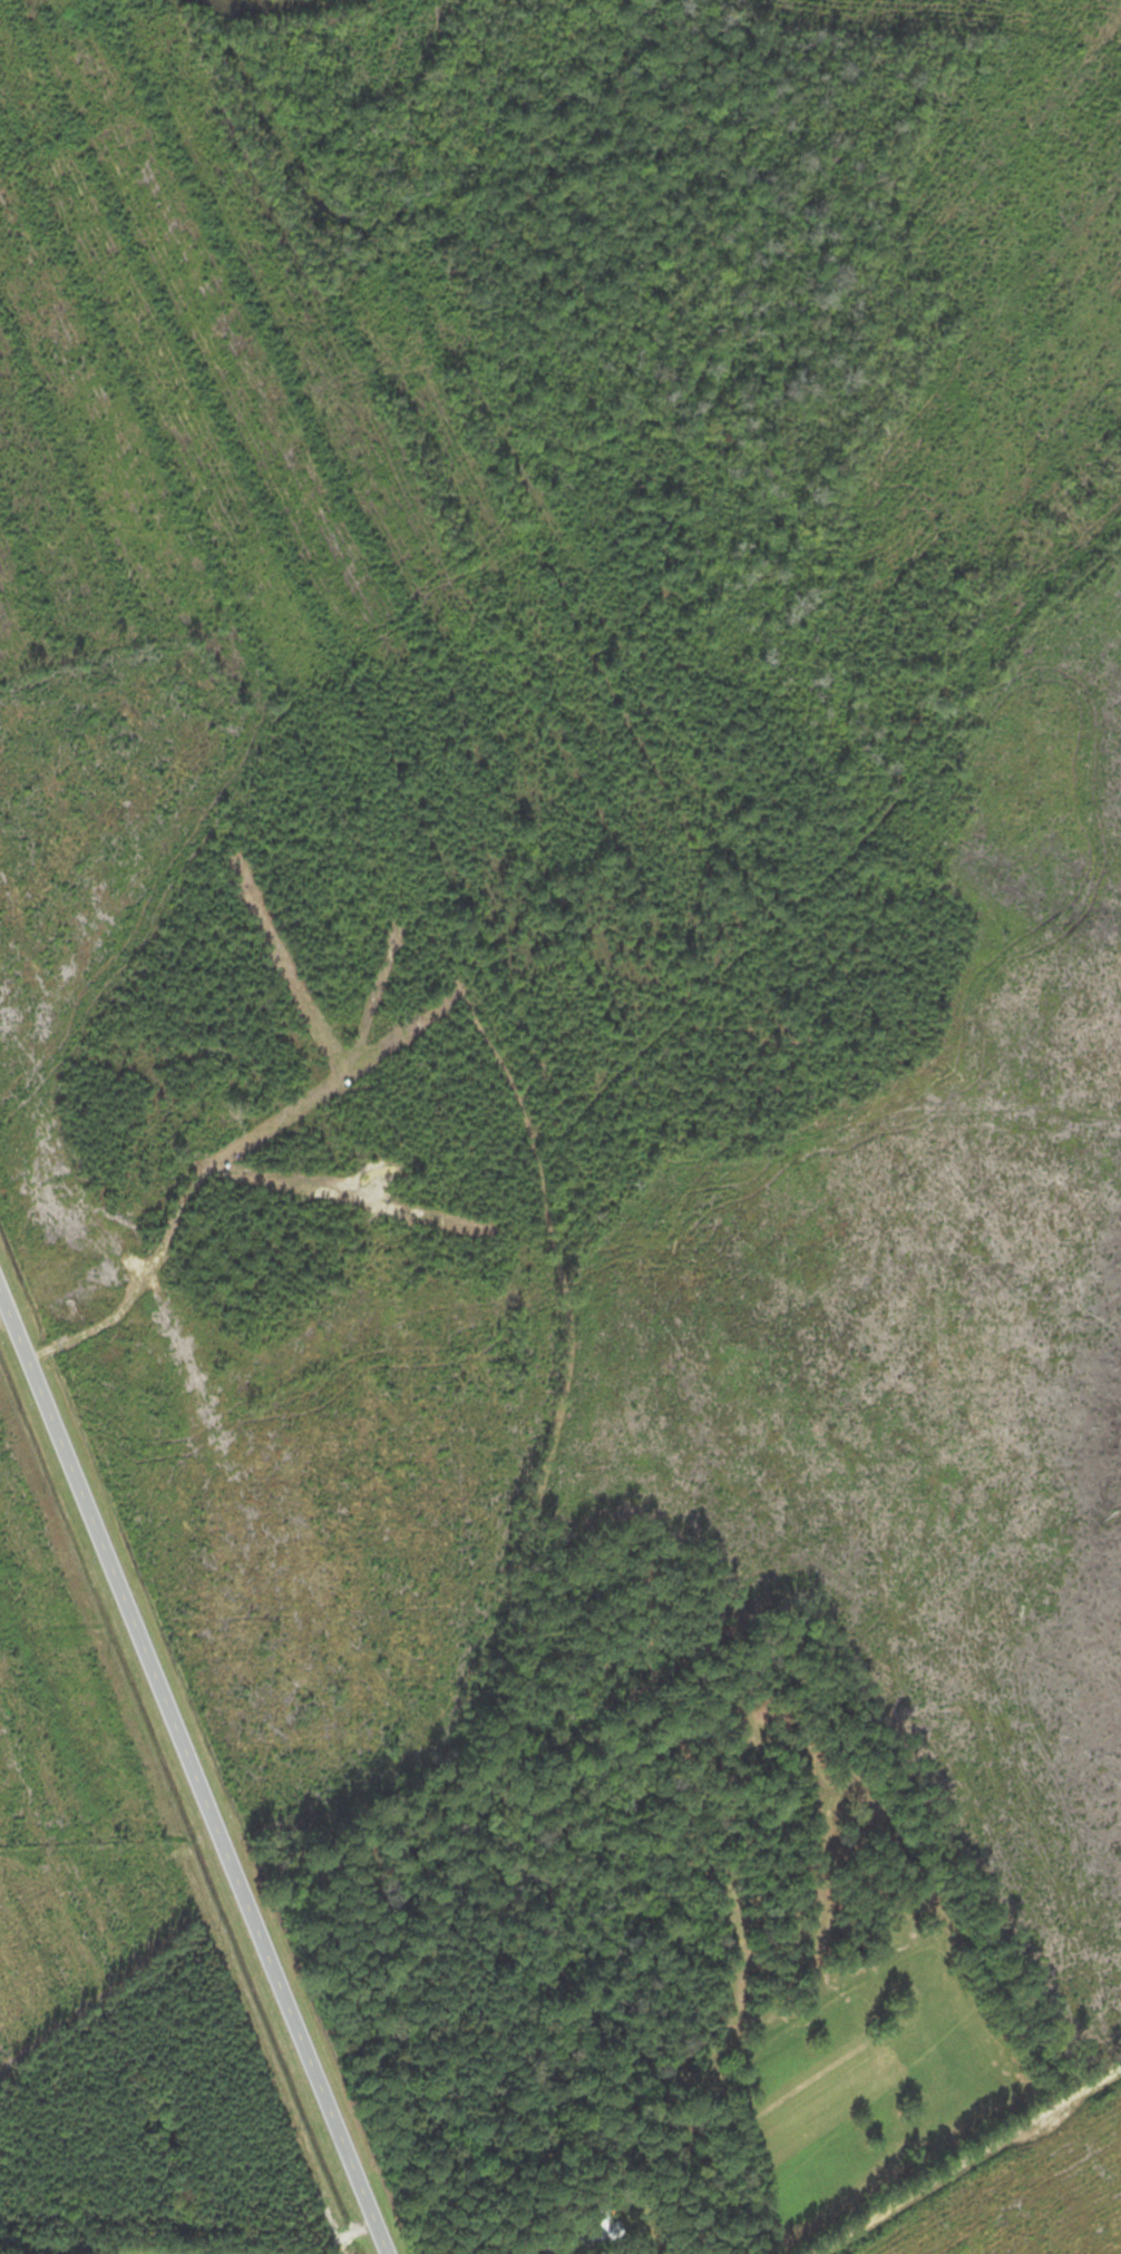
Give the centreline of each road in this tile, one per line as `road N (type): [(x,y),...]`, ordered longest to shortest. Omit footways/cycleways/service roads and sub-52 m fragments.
road 1 (primary): [(396,2253),(0,1254)]

